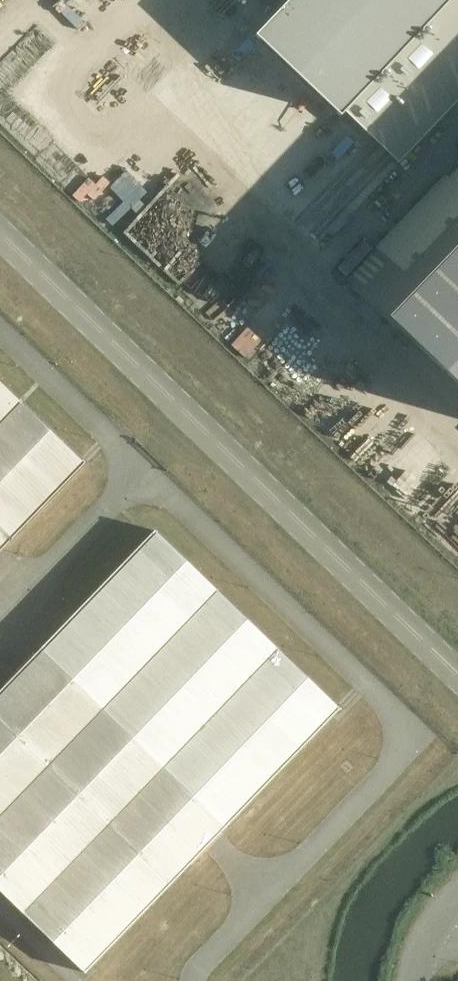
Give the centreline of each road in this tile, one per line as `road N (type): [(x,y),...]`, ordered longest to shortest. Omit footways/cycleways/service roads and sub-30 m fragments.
road 1 (unclassified): [(457,674),(0,232)]

